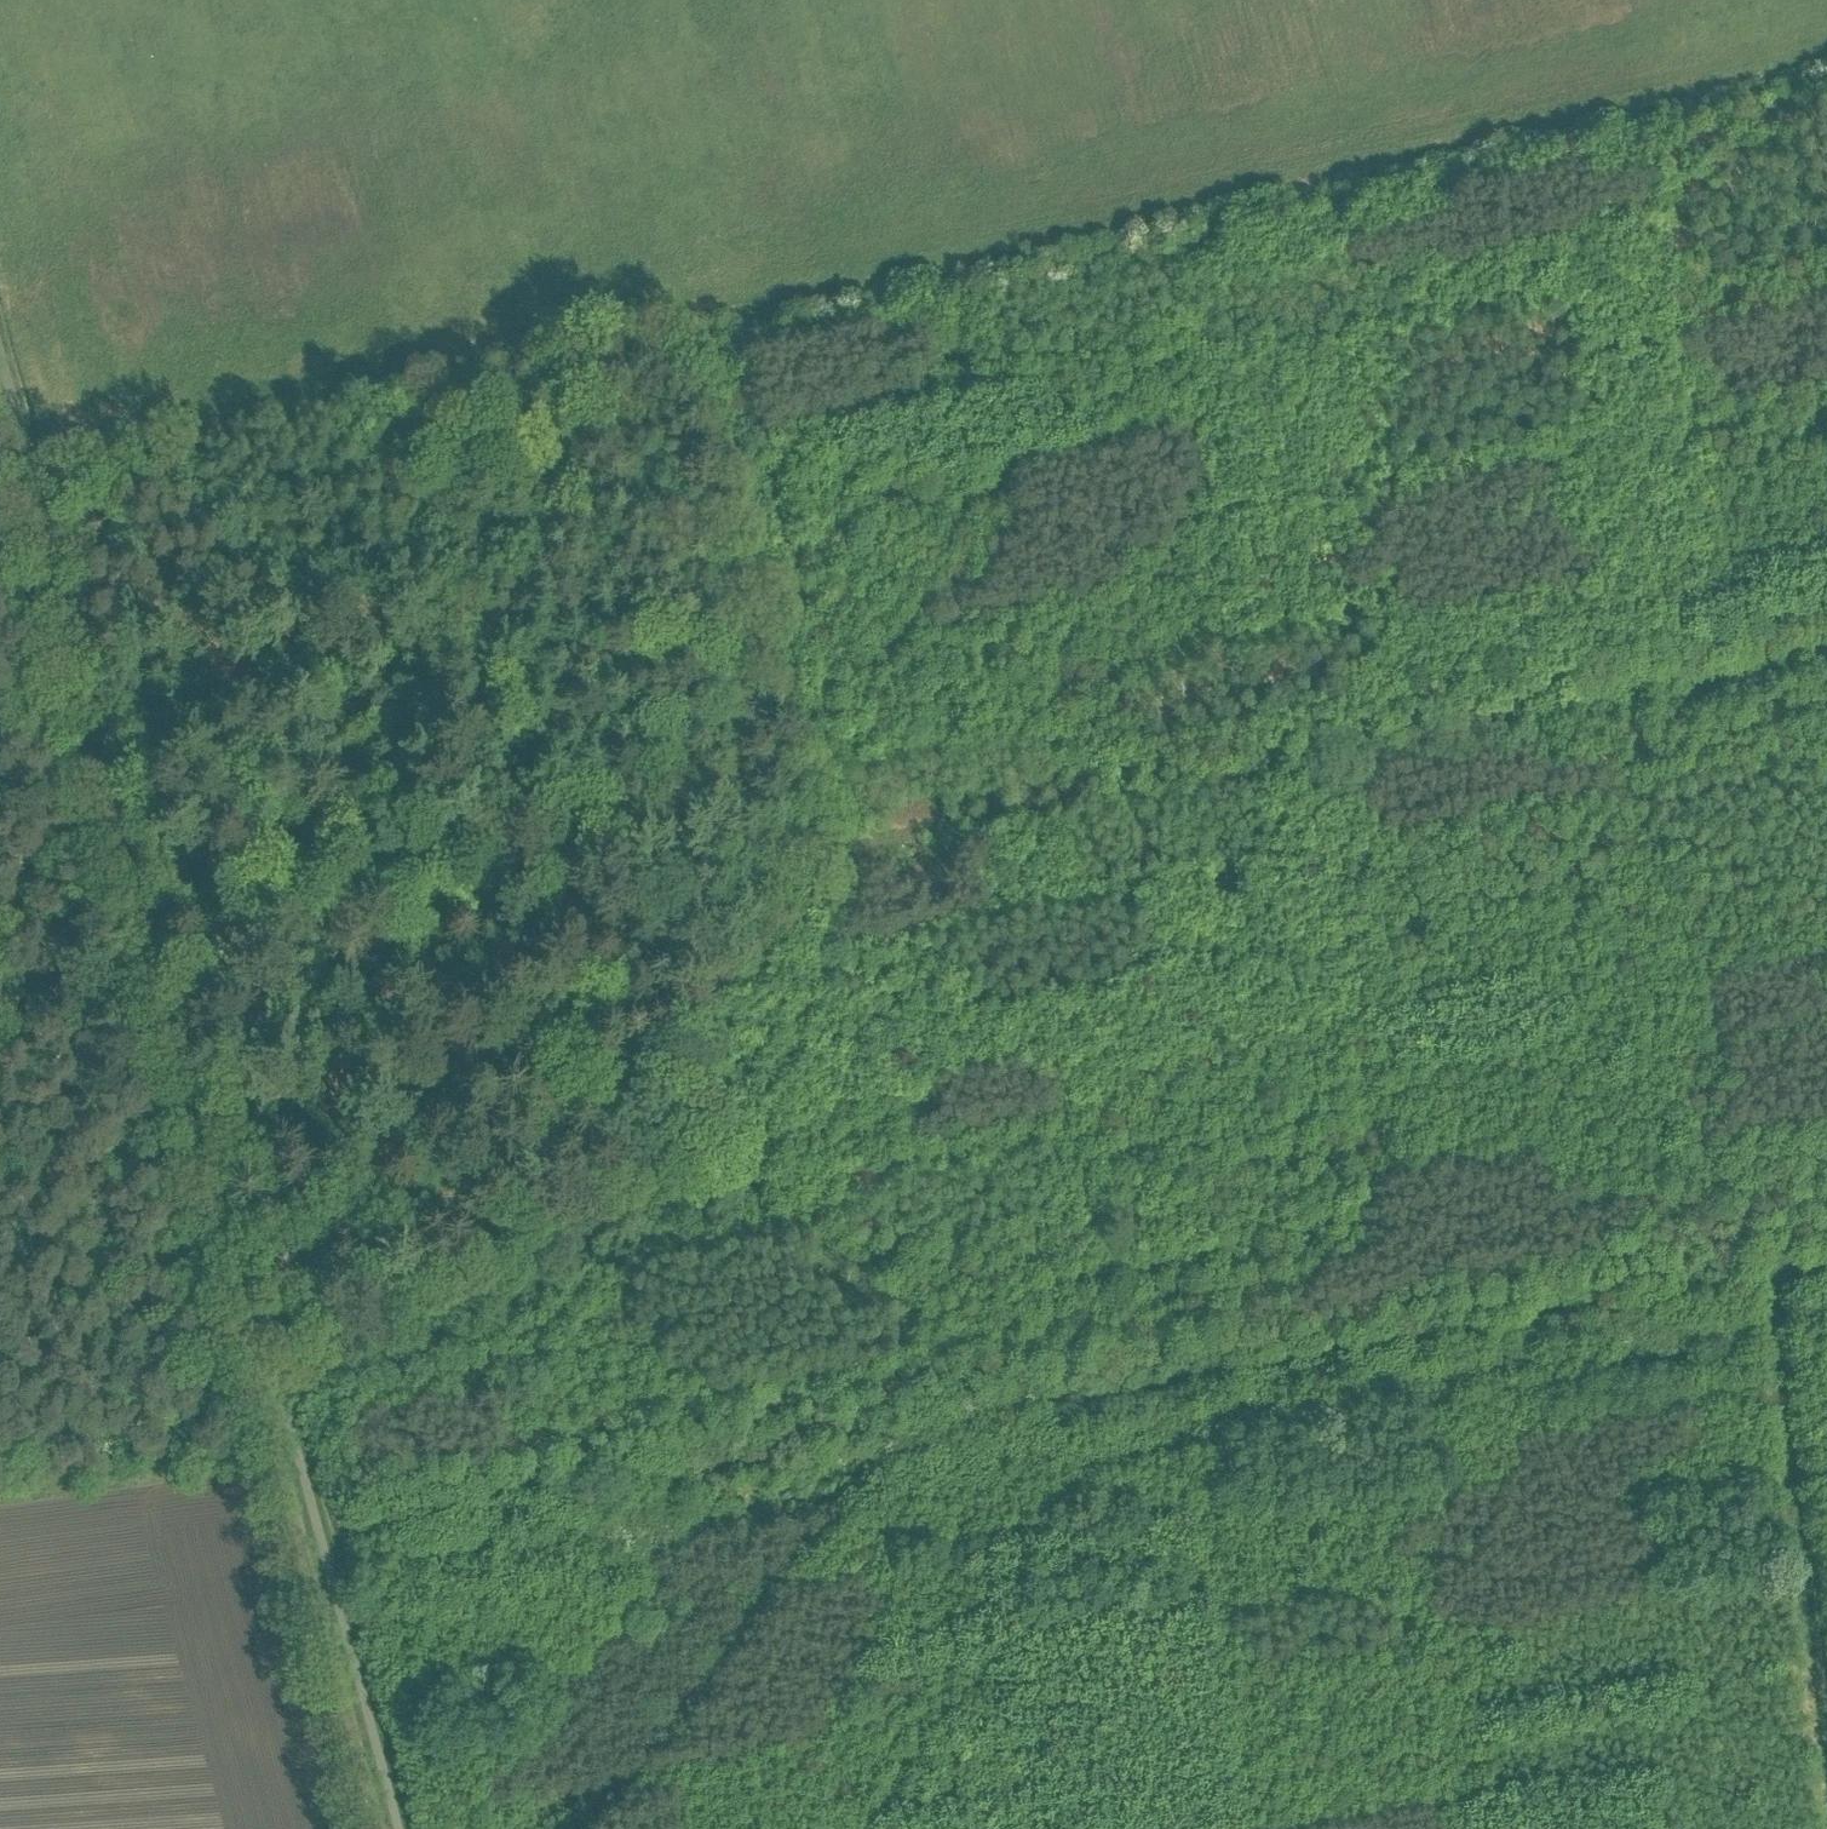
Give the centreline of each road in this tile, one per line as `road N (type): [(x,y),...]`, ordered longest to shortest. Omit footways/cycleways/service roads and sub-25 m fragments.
road 1 (track): [(378,1828),(0,422)]

